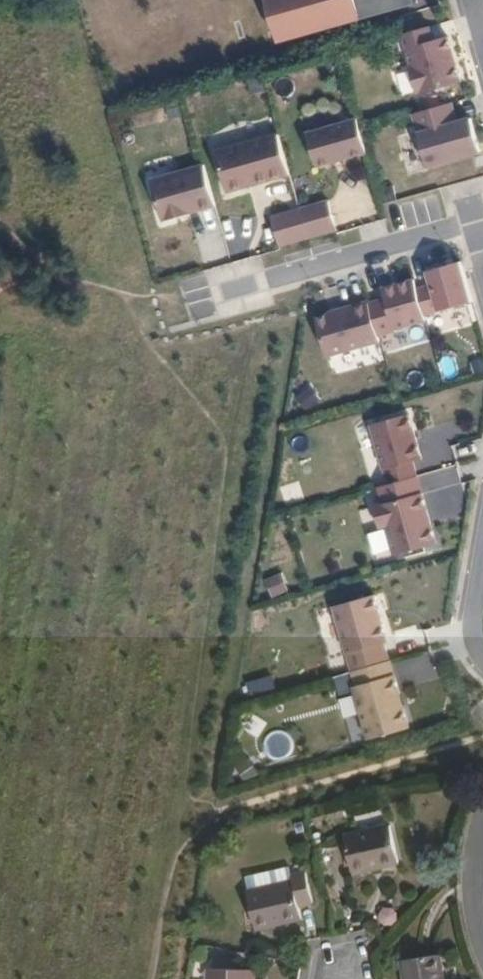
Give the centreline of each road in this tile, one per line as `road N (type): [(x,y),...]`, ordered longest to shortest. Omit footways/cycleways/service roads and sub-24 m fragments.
road 1 (track): [(177,978),(205,813),(482,738)]
road 2 (residential): [(196,296),(471,222)]
road 3 (residential): [(482,665),(471,621),(482,542)]

